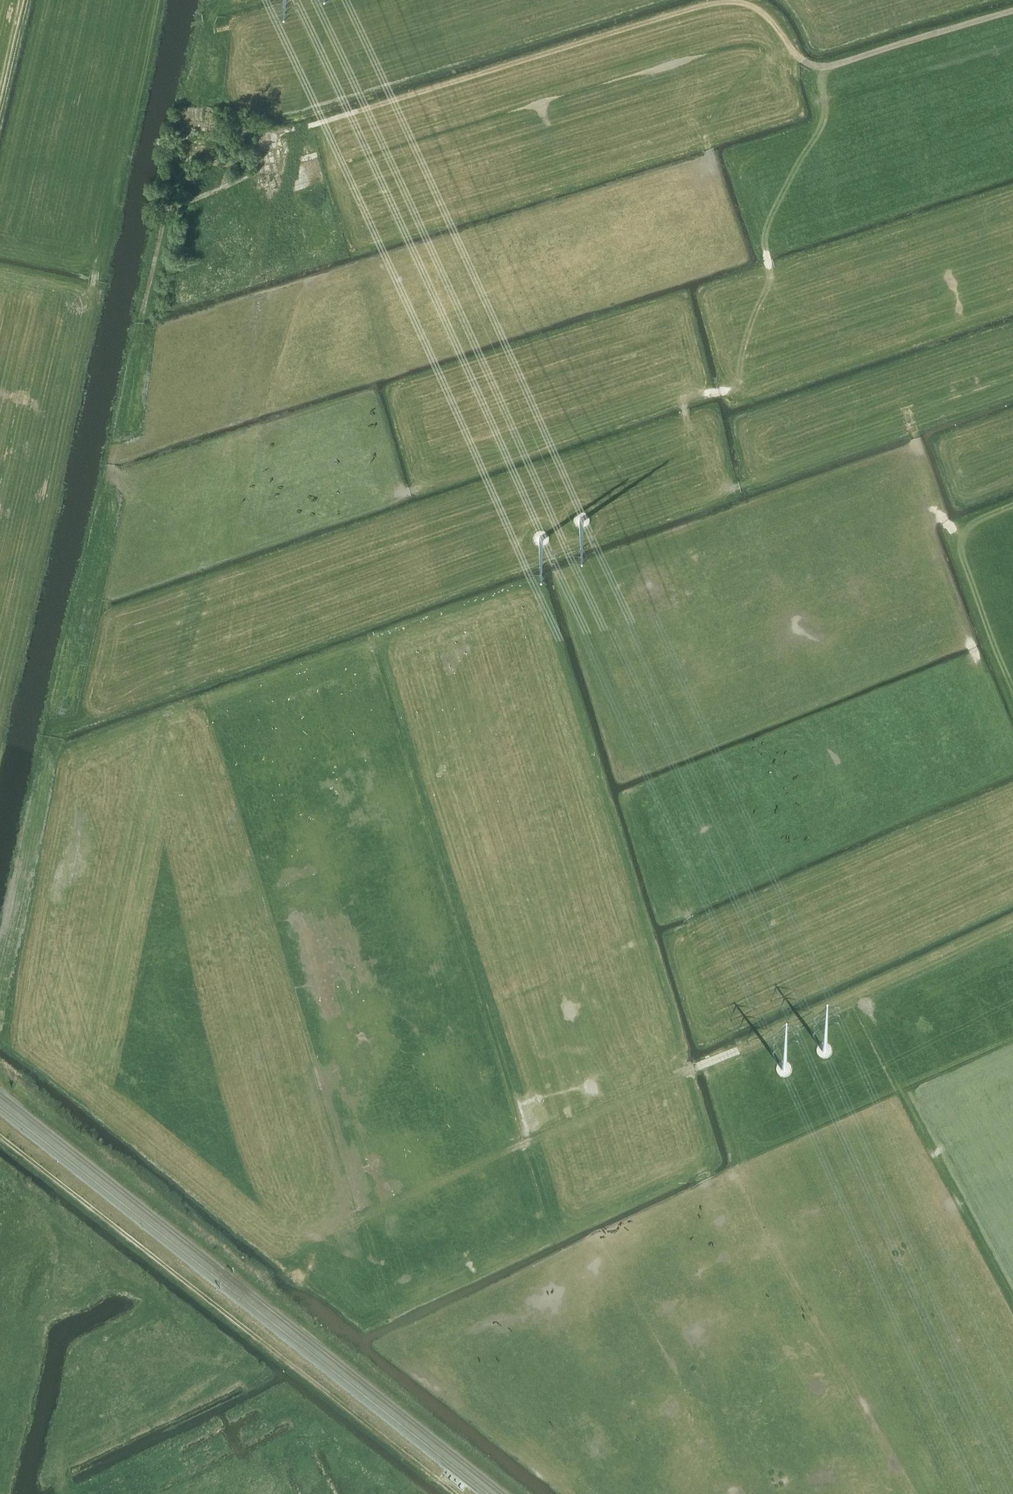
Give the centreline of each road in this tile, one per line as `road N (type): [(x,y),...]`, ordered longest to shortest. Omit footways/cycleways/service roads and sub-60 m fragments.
road 1 (track): [(456,1493),(0,1137)]

